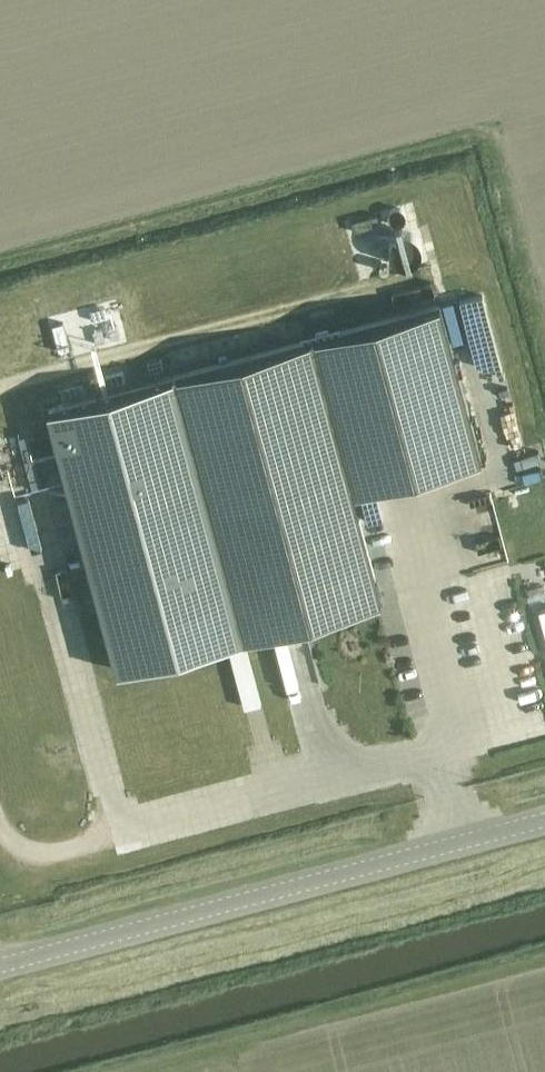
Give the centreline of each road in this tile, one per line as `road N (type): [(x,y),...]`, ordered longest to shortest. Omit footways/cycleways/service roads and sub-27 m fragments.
road 1 (tertiary): [(0,963),(544,815)]

